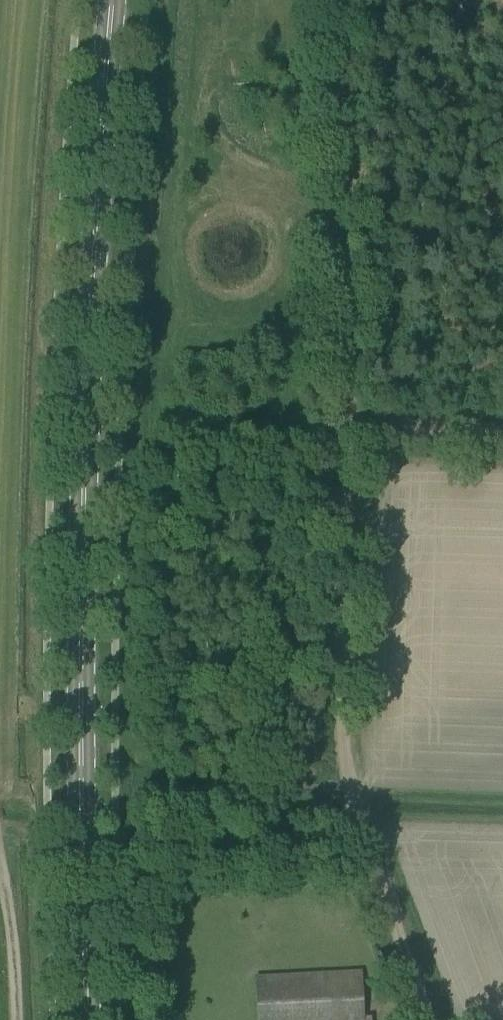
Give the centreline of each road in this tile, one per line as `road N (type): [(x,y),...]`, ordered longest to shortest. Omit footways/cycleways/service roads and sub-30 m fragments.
road 1 (primary): [(93,1019),(83,423),(119,0)]
road 2 (track): [(429,1019),(349,758),(344,441)]
road 3 (track): [(335,0),(344,441)]
road 4 (track): [(22,1019),(19,913),(0,843)]
road 5 (track): [(344,441),(502,445)]

